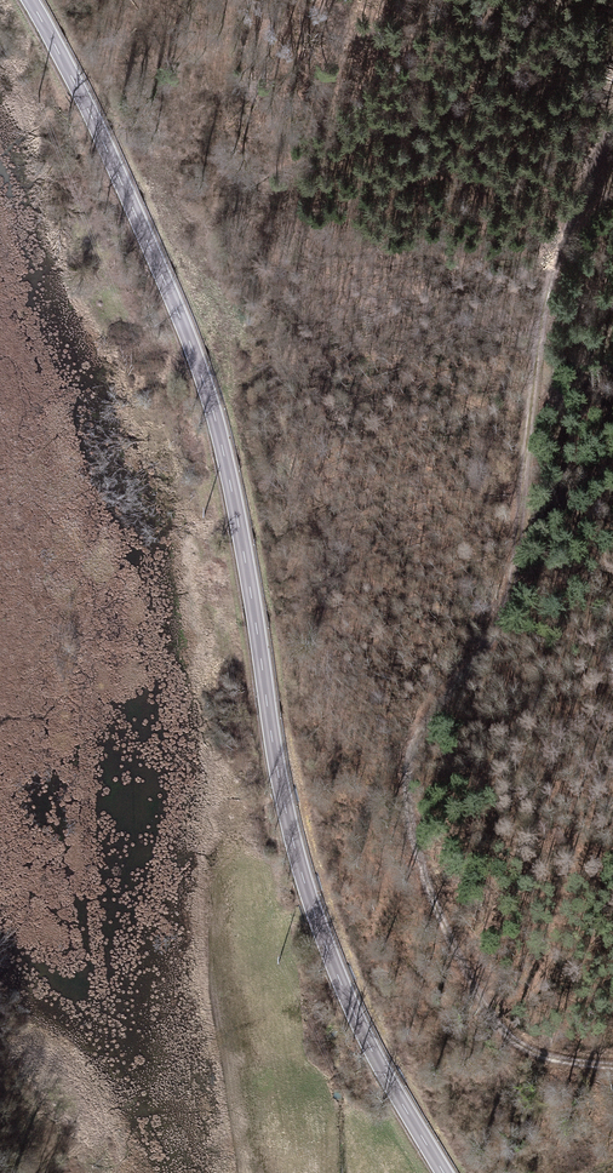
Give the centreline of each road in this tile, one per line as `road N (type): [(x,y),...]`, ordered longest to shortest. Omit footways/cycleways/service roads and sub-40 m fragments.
road 1 (secondary): [(29,0),(100,134),(202,375),(231,489),(303,876),(371,1050),(444,1172)]
road 2 (track): [(612,125),(549,269),(515,583),(487,640),(424,712),(410,753),(408,804),(438,930),(484,1012),(531,1054),(612,1068)]

